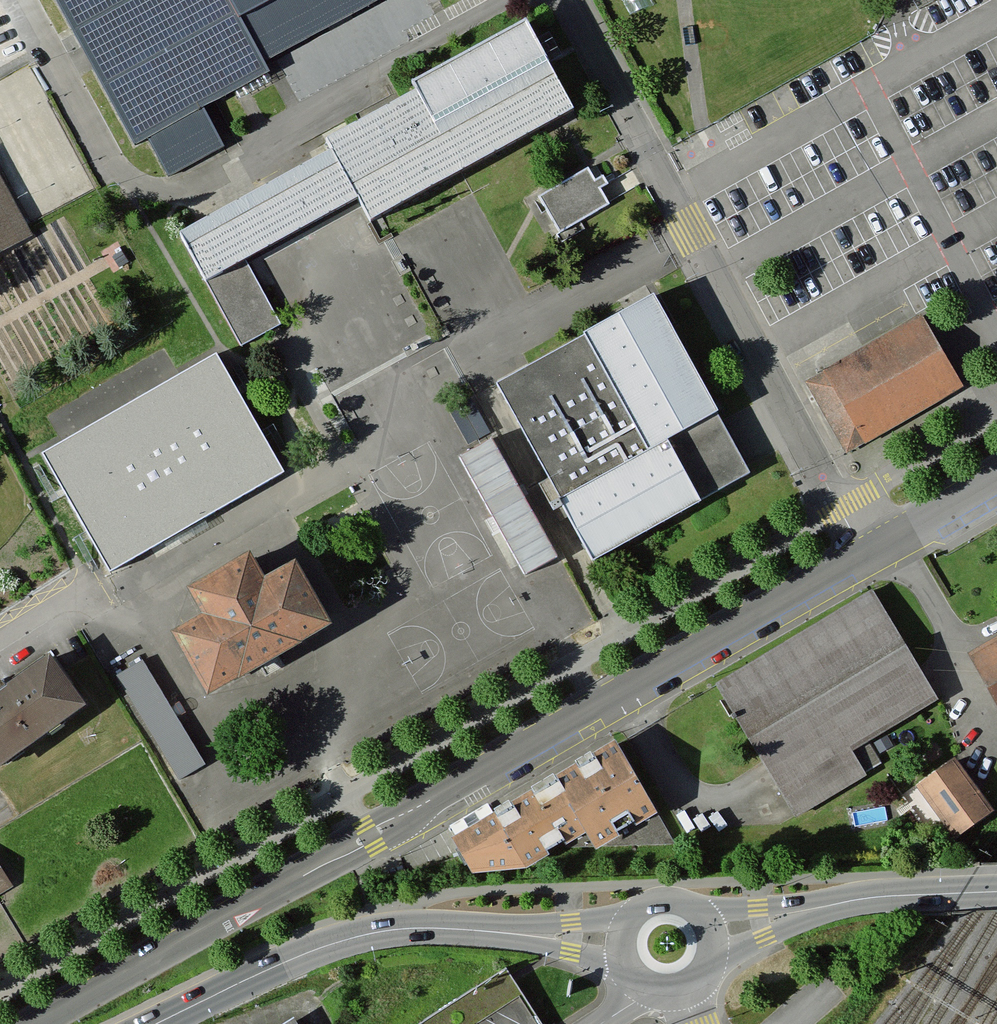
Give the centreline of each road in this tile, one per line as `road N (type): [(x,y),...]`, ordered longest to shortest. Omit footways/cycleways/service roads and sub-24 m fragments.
road 1 (tertiary): [(36,1023),(883,542)]
road 2 (residential): [(569,0),(841,510),(883,542)]
road 3 (secondary): [(621,932),(396,929),(302,954),(194,1008)]
road 4 (secondary): [(996,889),(899,892),(713,927)]
road 5 (secondary): [(621,932),(631,974),(670,990),(707,969),(713,927)]
road 6 (tertiary): [(883,542),(996,475)]
road 7 (secondary): [(713,927),(694,903),(665,895),(637,906),(621,932)]

